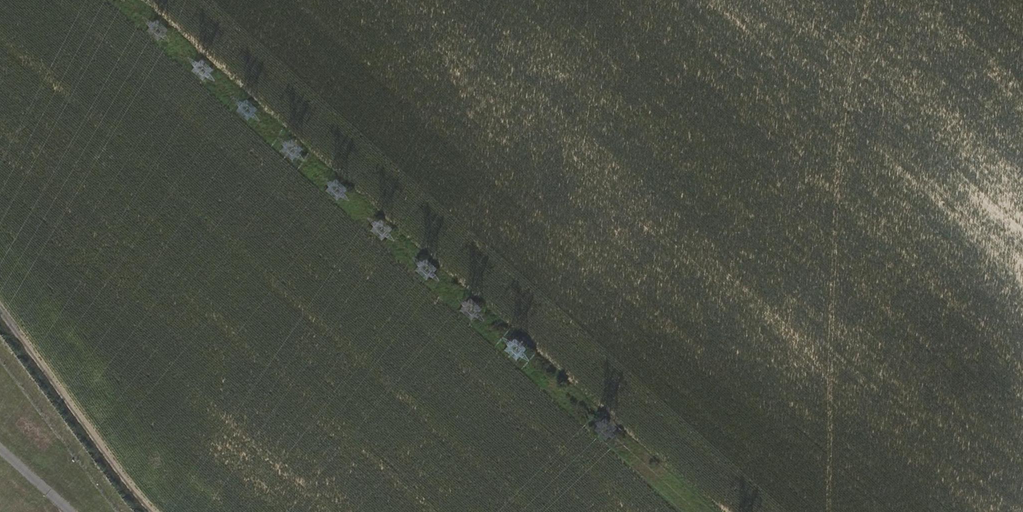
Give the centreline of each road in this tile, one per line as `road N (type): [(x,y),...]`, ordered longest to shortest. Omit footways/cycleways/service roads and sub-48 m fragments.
road 1 (track): [(150,511),(0,313)]

